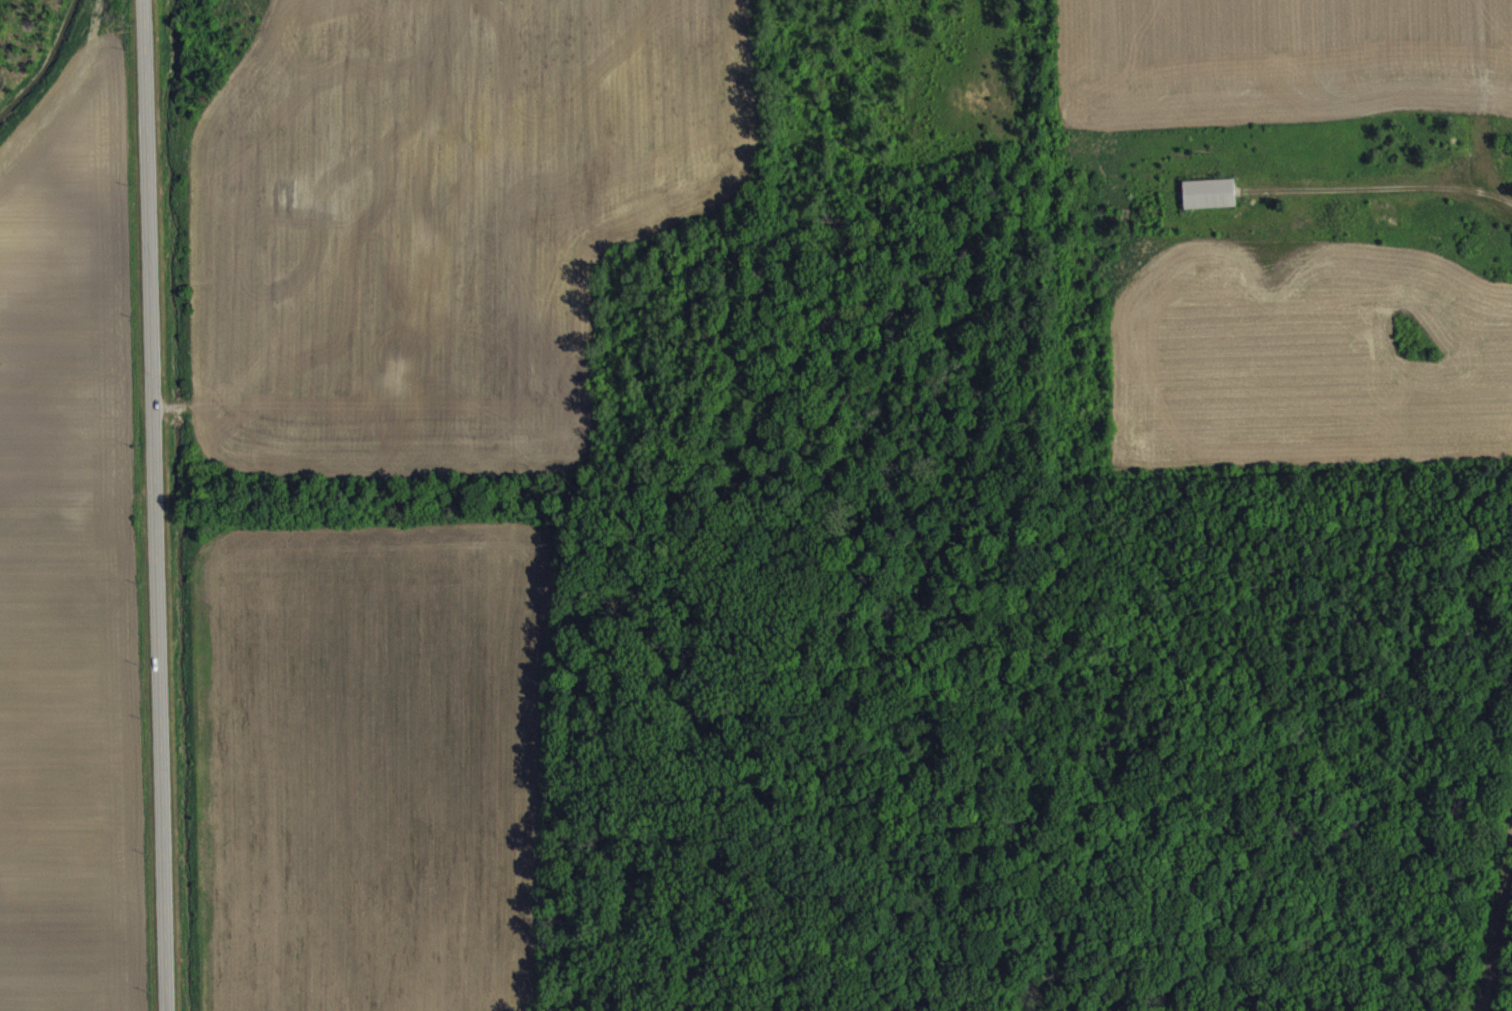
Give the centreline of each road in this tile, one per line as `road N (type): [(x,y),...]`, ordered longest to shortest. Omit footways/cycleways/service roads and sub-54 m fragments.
road 1 (residential): [(145,0),(163,1010)]

